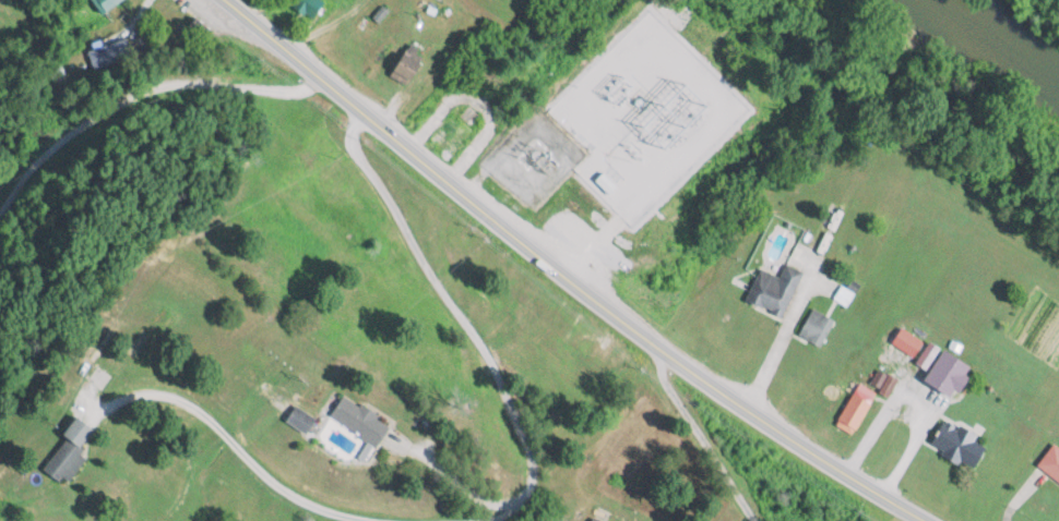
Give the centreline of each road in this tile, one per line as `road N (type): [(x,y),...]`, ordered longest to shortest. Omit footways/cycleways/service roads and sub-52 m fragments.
road 1 (primary): [(927,520),(661,348),(227,0)]
road 2 (residential): [(538,255),(611,150),(673,84)]

